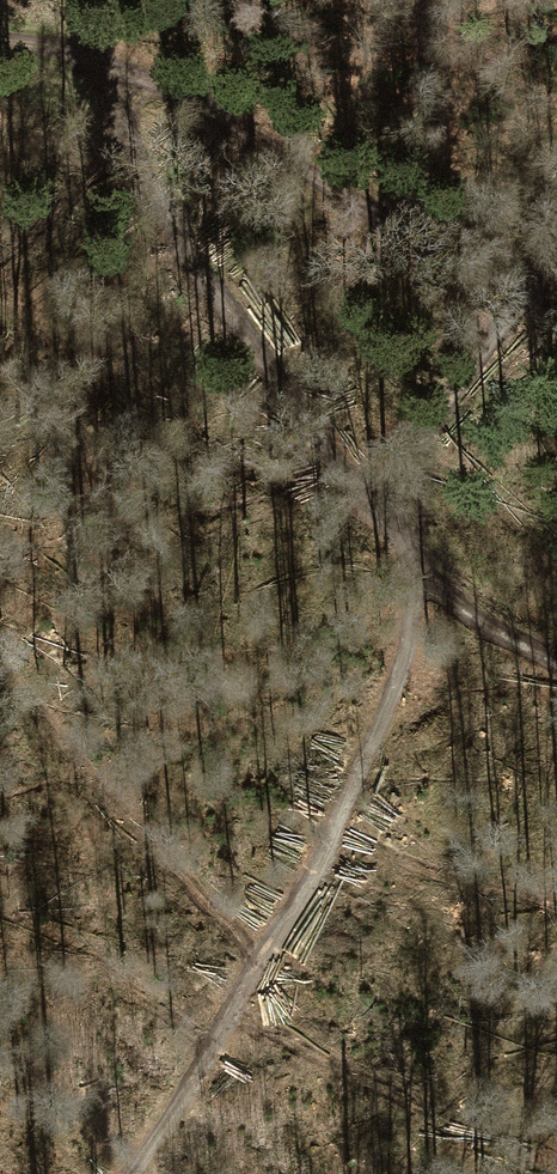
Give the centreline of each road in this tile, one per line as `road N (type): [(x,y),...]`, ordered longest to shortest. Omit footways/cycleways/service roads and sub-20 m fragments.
road 1 (track): [(556,663),(421,583),(158,206),(118,140),(79,46)]
road 2 (track): [(147,1173),(337,823),(421,583)]
road 3 (track): [(556,277),(522,276),(405,232),(205,106),(79,46),(0,40)]
road 4 (track): [(522,276),(417,453),(409,505),(421,583)]

